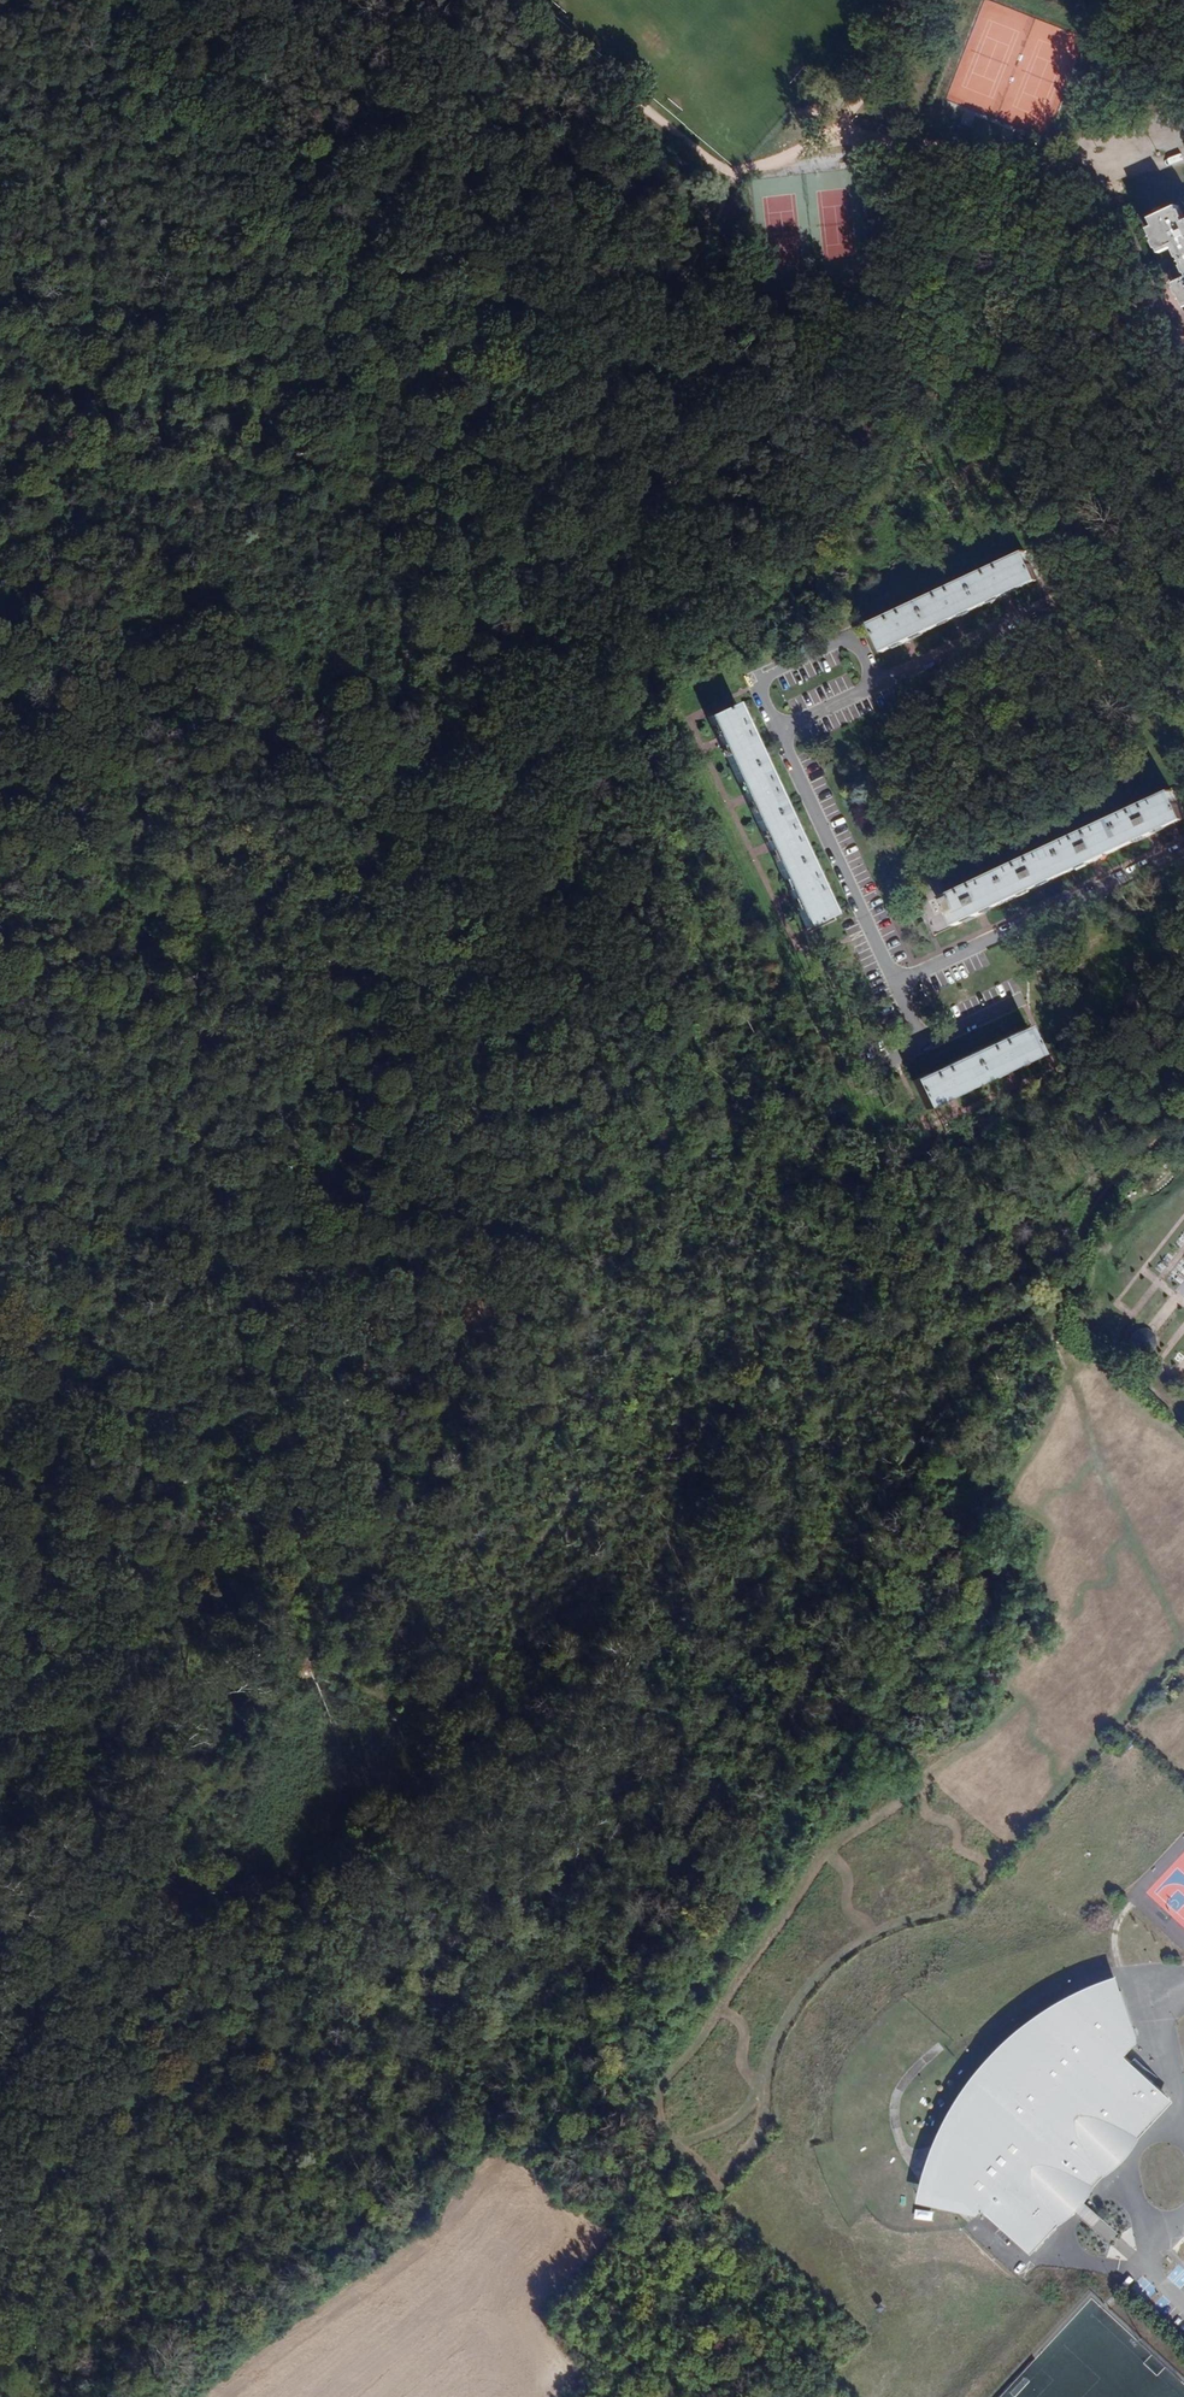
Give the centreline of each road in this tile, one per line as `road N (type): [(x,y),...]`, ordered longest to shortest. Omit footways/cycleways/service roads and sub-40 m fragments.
road 1 (track): [(167,2396),(506,2110),(639,1961),(847,1547),(1003,1341),(1074,1224),(1183,1123)]
road 2 (residential): [(1183,850),(895,984)]
road 3 (residential): [(778,729),(895,984)]
road 4 (residential): [(875,684),(853,632),(755,678),(778,729)]
road 5 (residential): [(875,684),(1048,604)]

